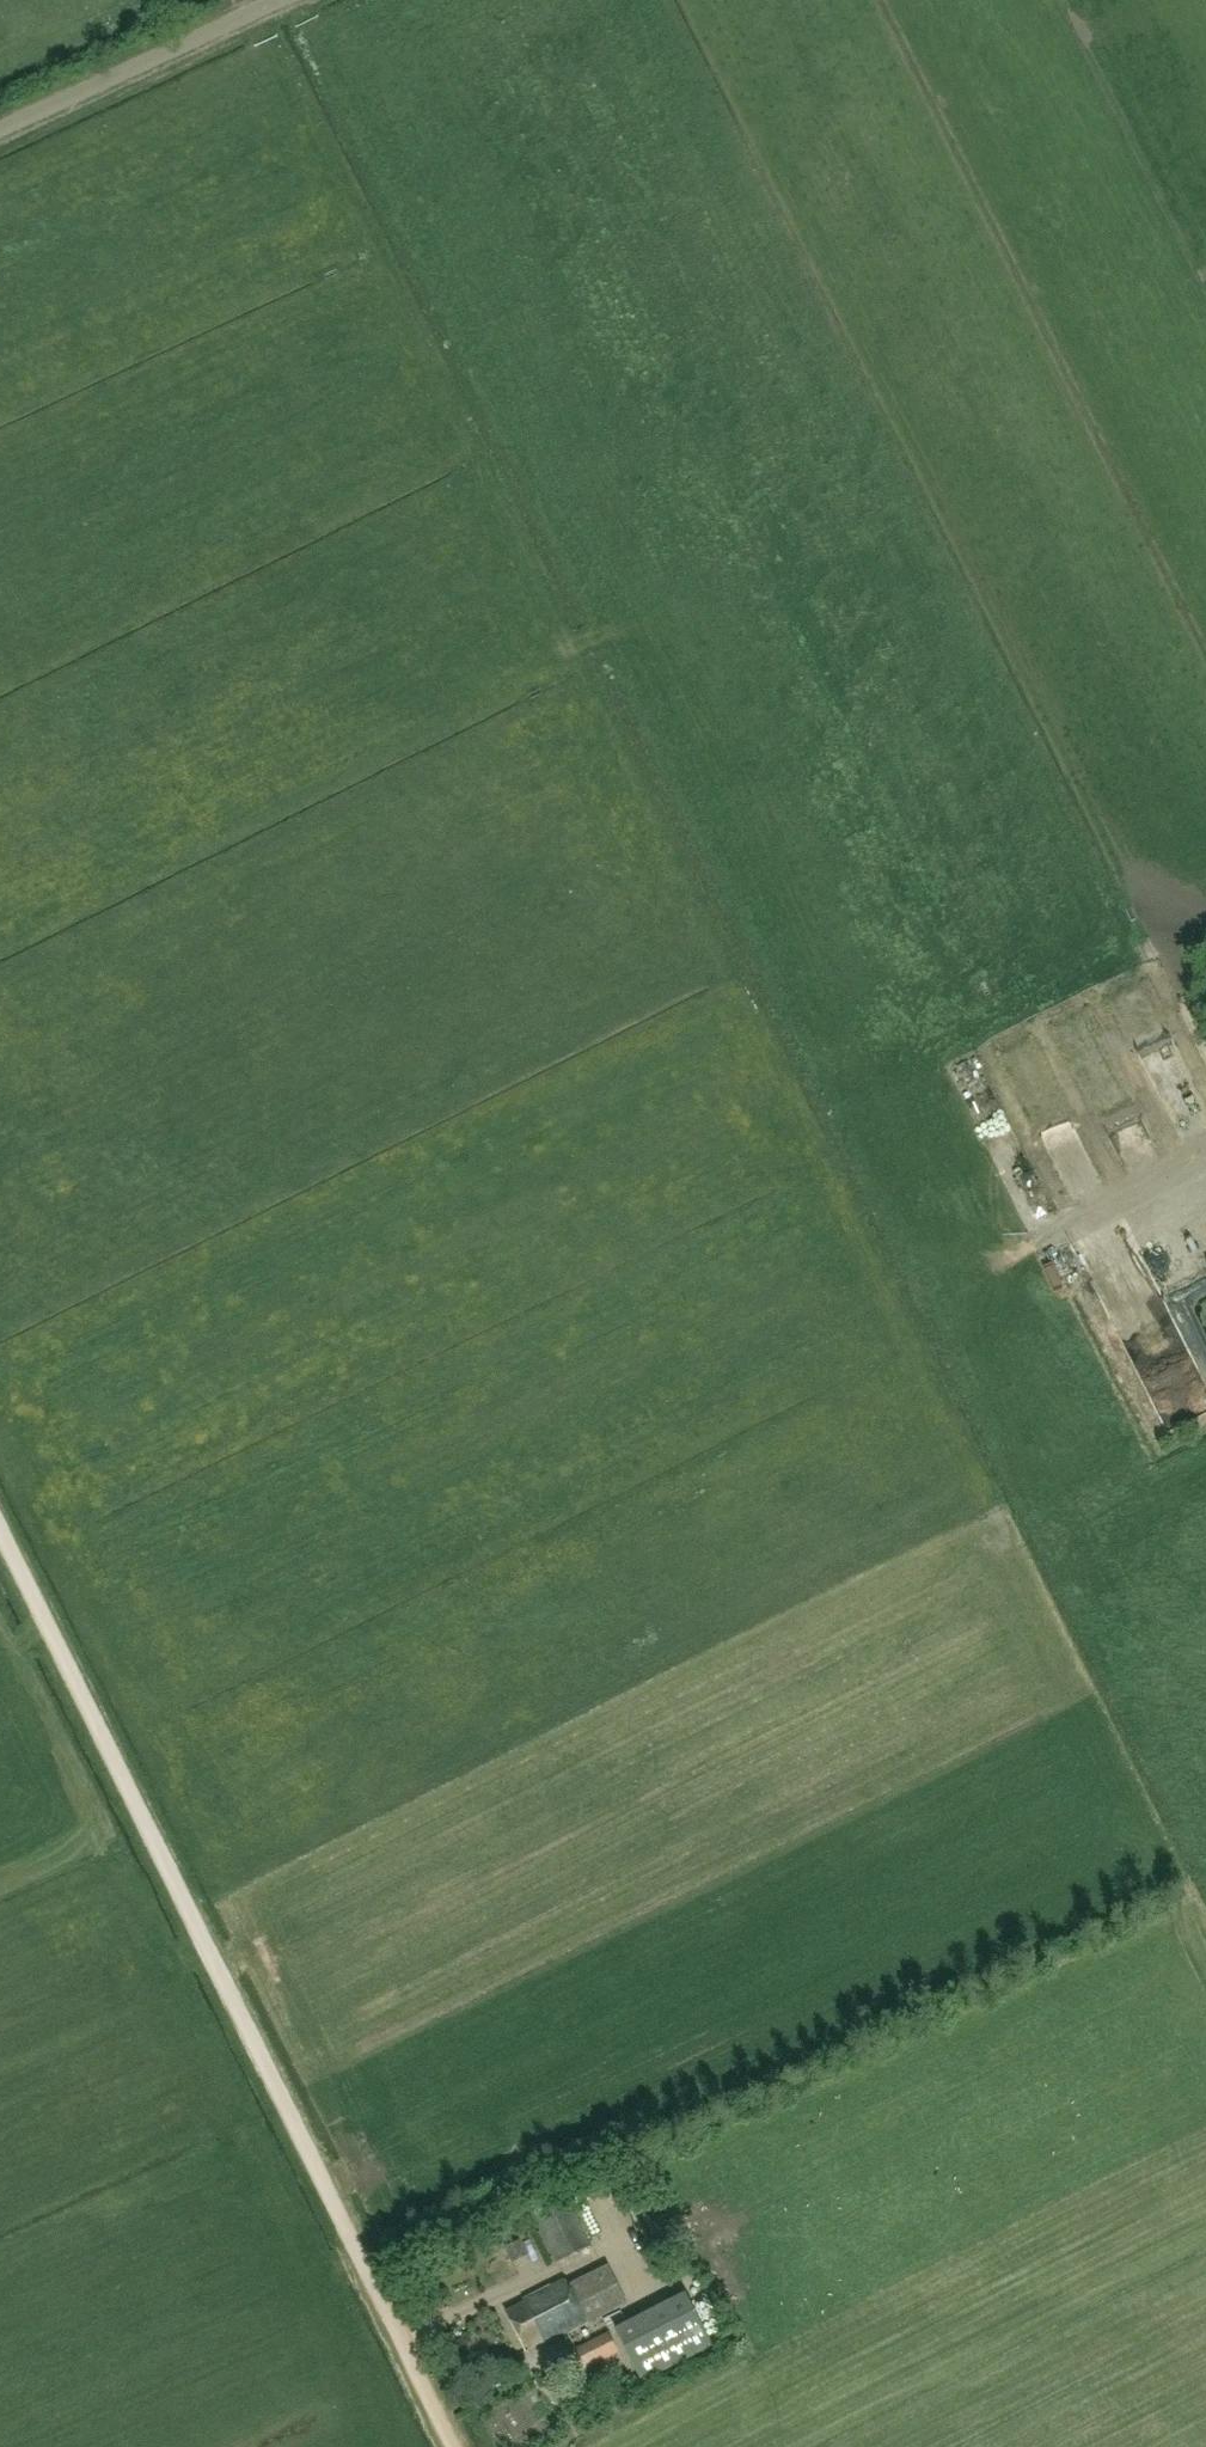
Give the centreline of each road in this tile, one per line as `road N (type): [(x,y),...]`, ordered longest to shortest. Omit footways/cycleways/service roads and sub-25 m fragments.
road 1 (track): [(449,2446),(0,1545)]
road 2 (unclassified): [(0,128),(279,0)]

